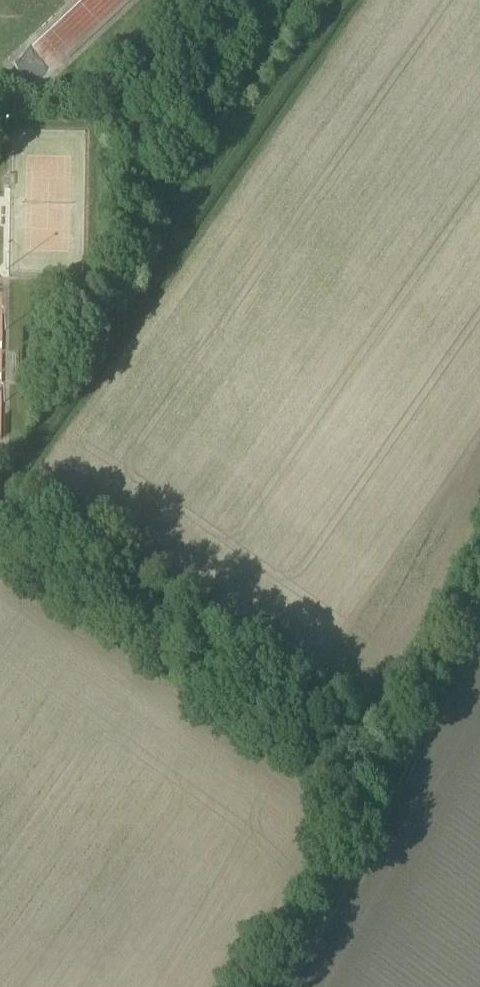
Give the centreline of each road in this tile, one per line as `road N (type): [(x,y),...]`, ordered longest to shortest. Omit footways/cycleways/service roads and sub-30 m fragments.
road 1 (track): [(287,986),(479,638)]

